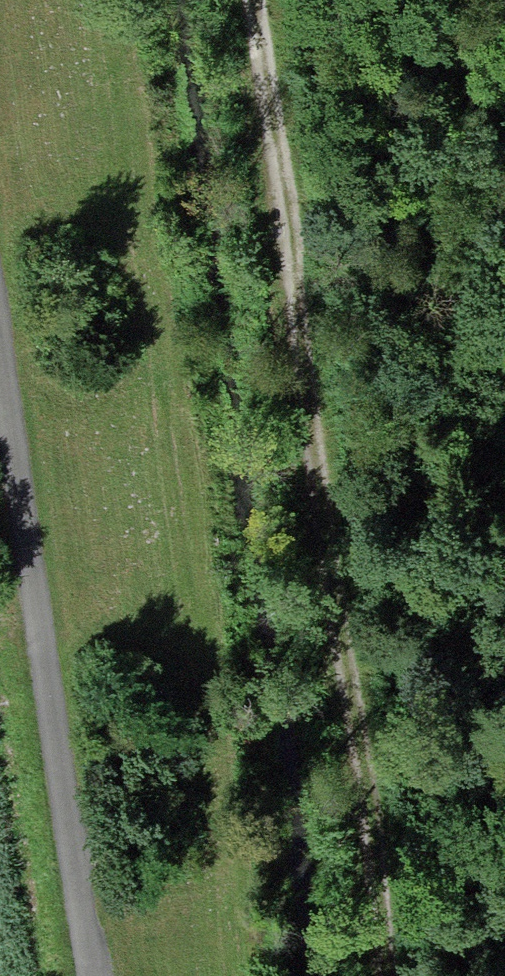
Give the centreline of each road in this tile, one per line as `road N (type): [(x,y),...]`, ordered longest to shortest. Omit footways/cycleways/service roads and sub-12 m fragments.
road 1 (track): [(376,975),(252,0)]
road 2 (track): [(0,364),(91,975)]

